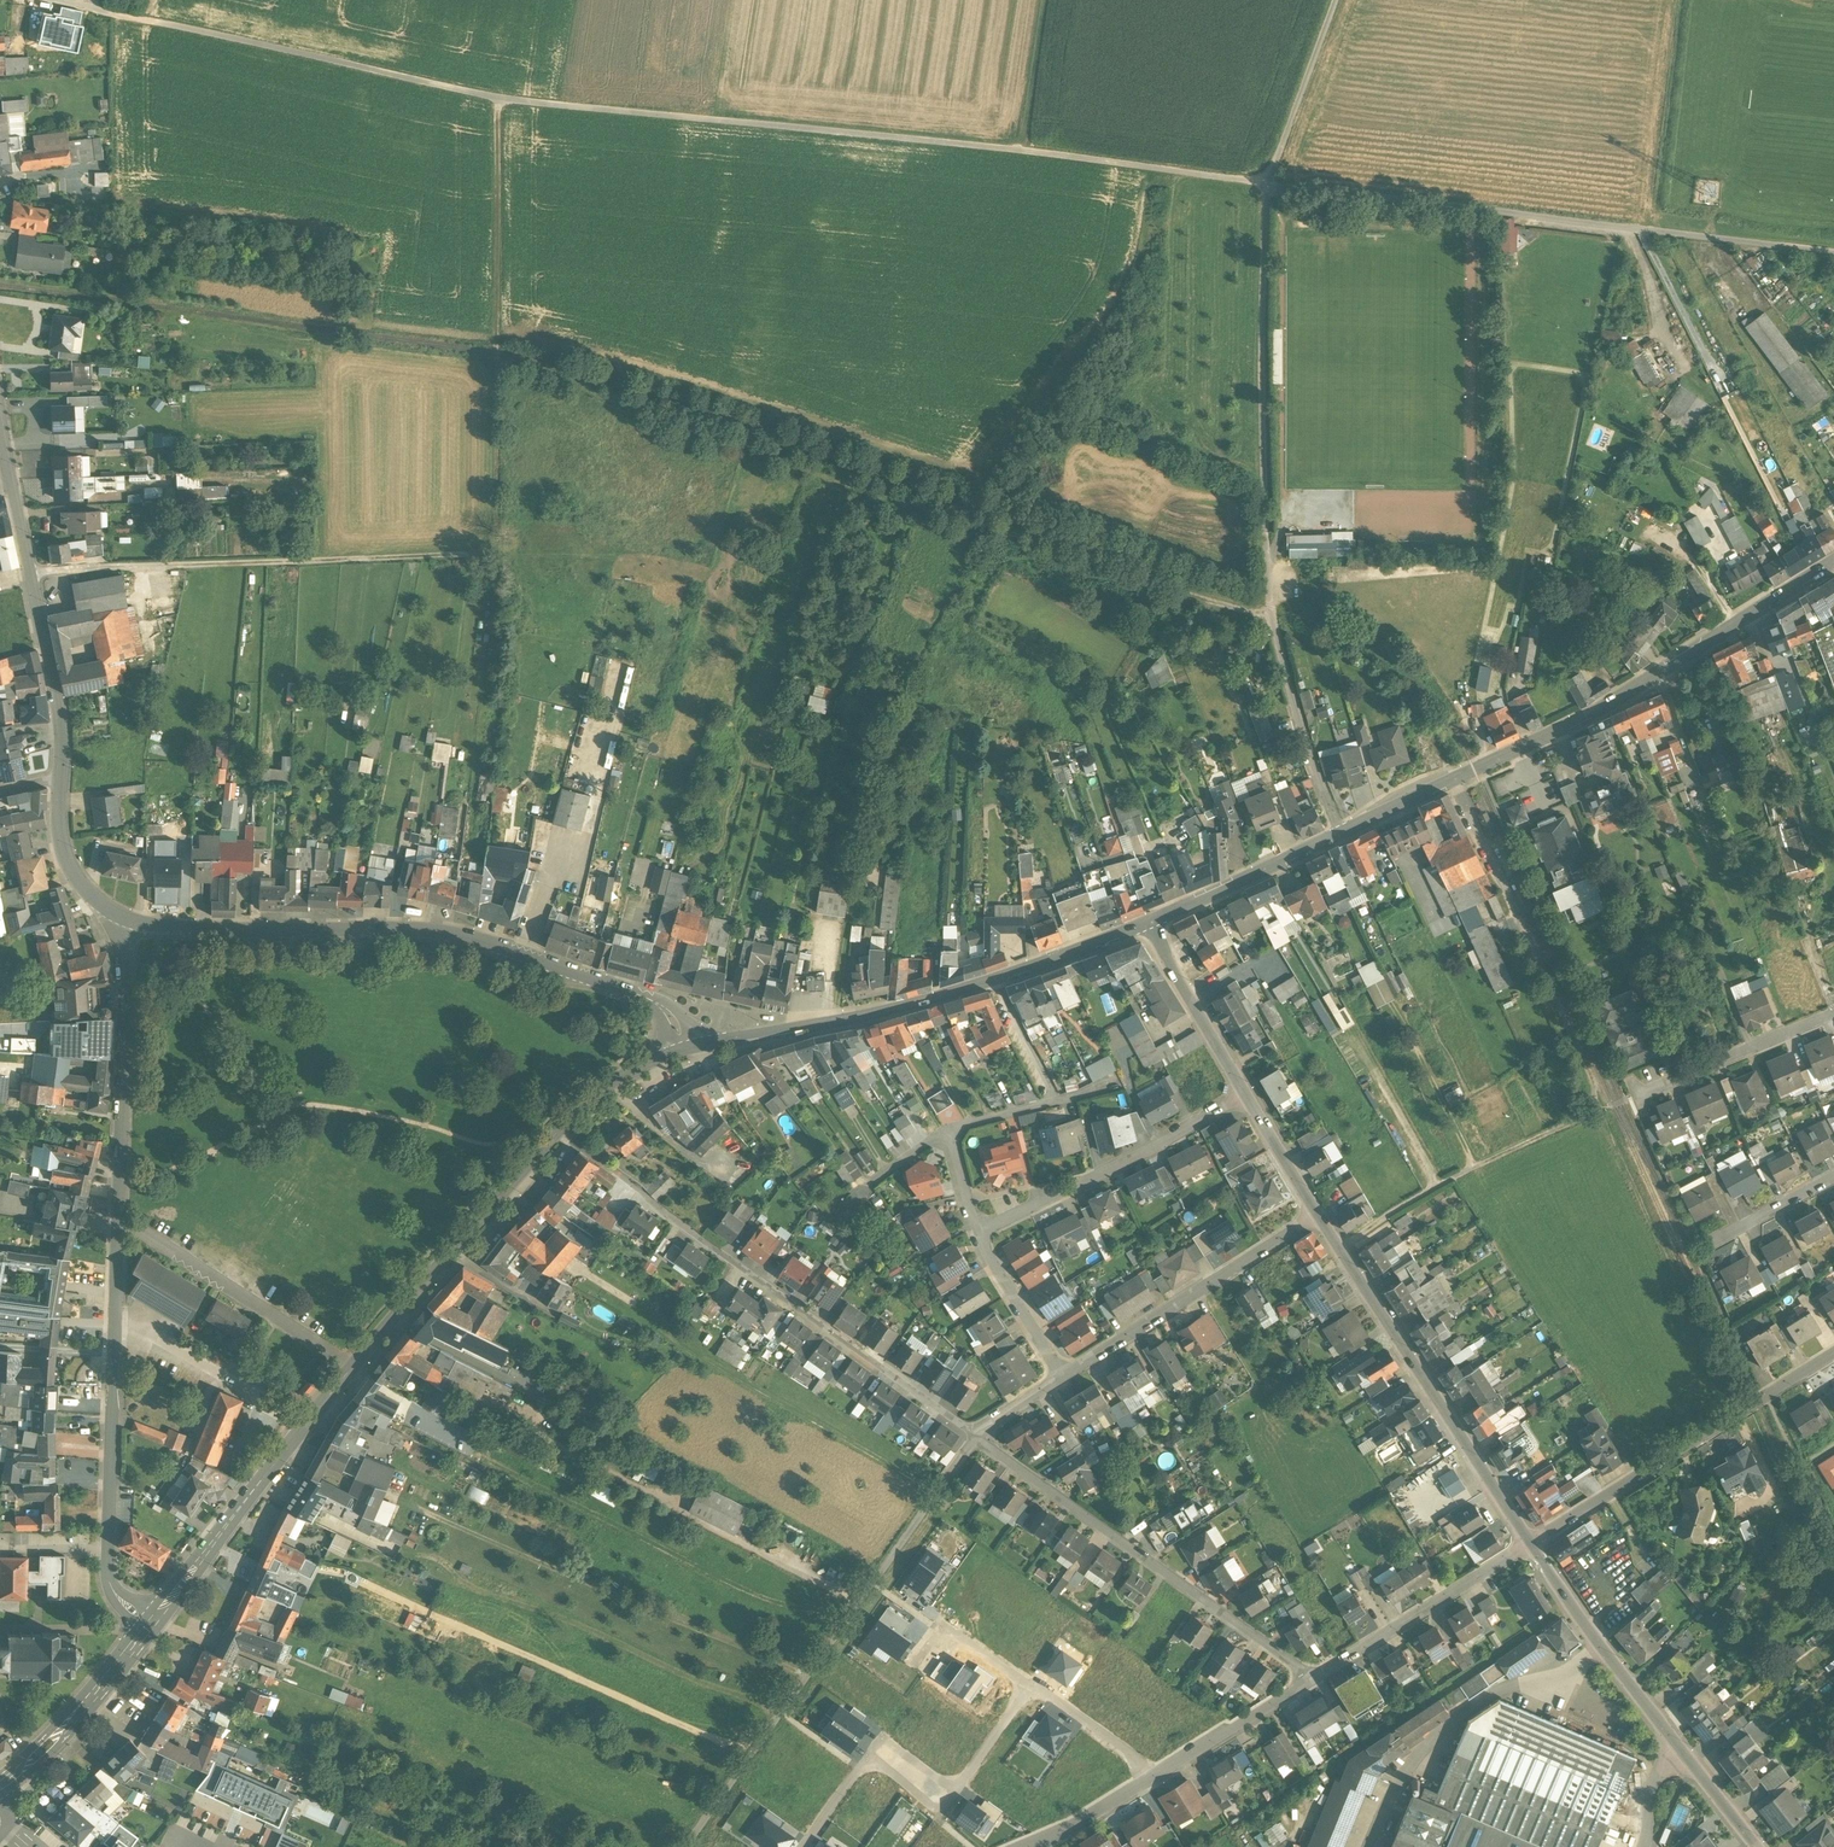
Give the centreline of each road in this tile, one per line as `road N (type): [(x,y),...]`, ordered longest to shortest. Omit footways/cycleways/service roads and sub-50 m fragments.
road 1 (track): [(121,16),(498,98),(957,143),(1833,255)]
road 2 (track): [(30,575),(497,554),(498,98)]
road 3 (track): [(497,362),(911,510),(1272,615)]
road 4 (tertiary): [(688,1049),(606,1086),(559,1130),(352,1367),(152,1624)]
road 5 (tertiary): [(1833,561),(1576,721),(1146,923)]
road 6 (residential): [(152,1624),(112,1589),(108,1574),(133,920)]
road 7 (unclassified): [(688,1049),(670,1013),(637,994),(462,935),(183,931),(133,920)]
road 8 (track): [(1267,554),(1267,185),(1335,0)]
road 9 (track): [(687,1846),(974,1439)]
road 10 (residential): [(621,1177),(974,1439)]
road 11 (track): [(808,1677),(414,1508)]
road 12 (track): [(936,1492),(665,1337),(637,1307),(579,1270)]
road 13 (residential): [(974,1439),(1311,1682)]
road 14 (tertiary): [(1531,1544),(1317,1215)]
road 15 (unclassified): [(60,781),(61,727),(0,425)]
road 16 (residential): [(1531,1544),(1833,1355)]
road 17 (track): [(861,1604),(556,1446)]
road 18 (track): [(1598,1109),(1739,1414)]
road 19 (residential): [(1368,1846),(1421,1752),(1463,1713),(1502,1687),(1567,1675),(1605,1649)]
road 20 (tertiary): [(997,980),(852,1020),(688,1049)]
road 21 (residential): [(977,1228),(1145,1152),(1247,1094)]
road 22 (residential): [(1063,1377),(1317,1215)]
road 23 (track): [(1598,1109),(1468,1171),(1339,1249)]
road 24 (residential): [(1311,1682),(1531,1544)]
road 25 (tertiary): [(152,1624),(77,1715),(0,1787)]
road 26 (residential): [(1833,1014),(1638,1093)]
road 27 (tertiary): [(1247,1094),(1146,923)]
road 28 (residential): [(1149,1783),(1311,1682)]
road 29 (residential): [(977,1228),(1063,1377)]
road 30 (unclassified): [(133,920),(102,903),(68,863),(60,781)]
road 31 (tertiary): [(1146,923),(997,980)]
road 32 (residential): [(1149,1783),(1126,1751),(1031,1685)]
road 33 (track): [(1767,1397),(1833,1532)]
road 34 (residential): [(1031,1685),(949,1627),(917,1663)]
road 35 (tertiary): [(1317,1215),(1247,1094)]
road 36 (residential): [(1030,1846),(1149,1783)]
road 37 (residential): [(997,980),(1055,1101)]
road 38 (tertiary): [(1684,1753),(1605,1649)]
road 39 (residential): [(1031,1685),(955,1790)]
road 40 (tertiary): [(1605,1649),(1531,1544)]

